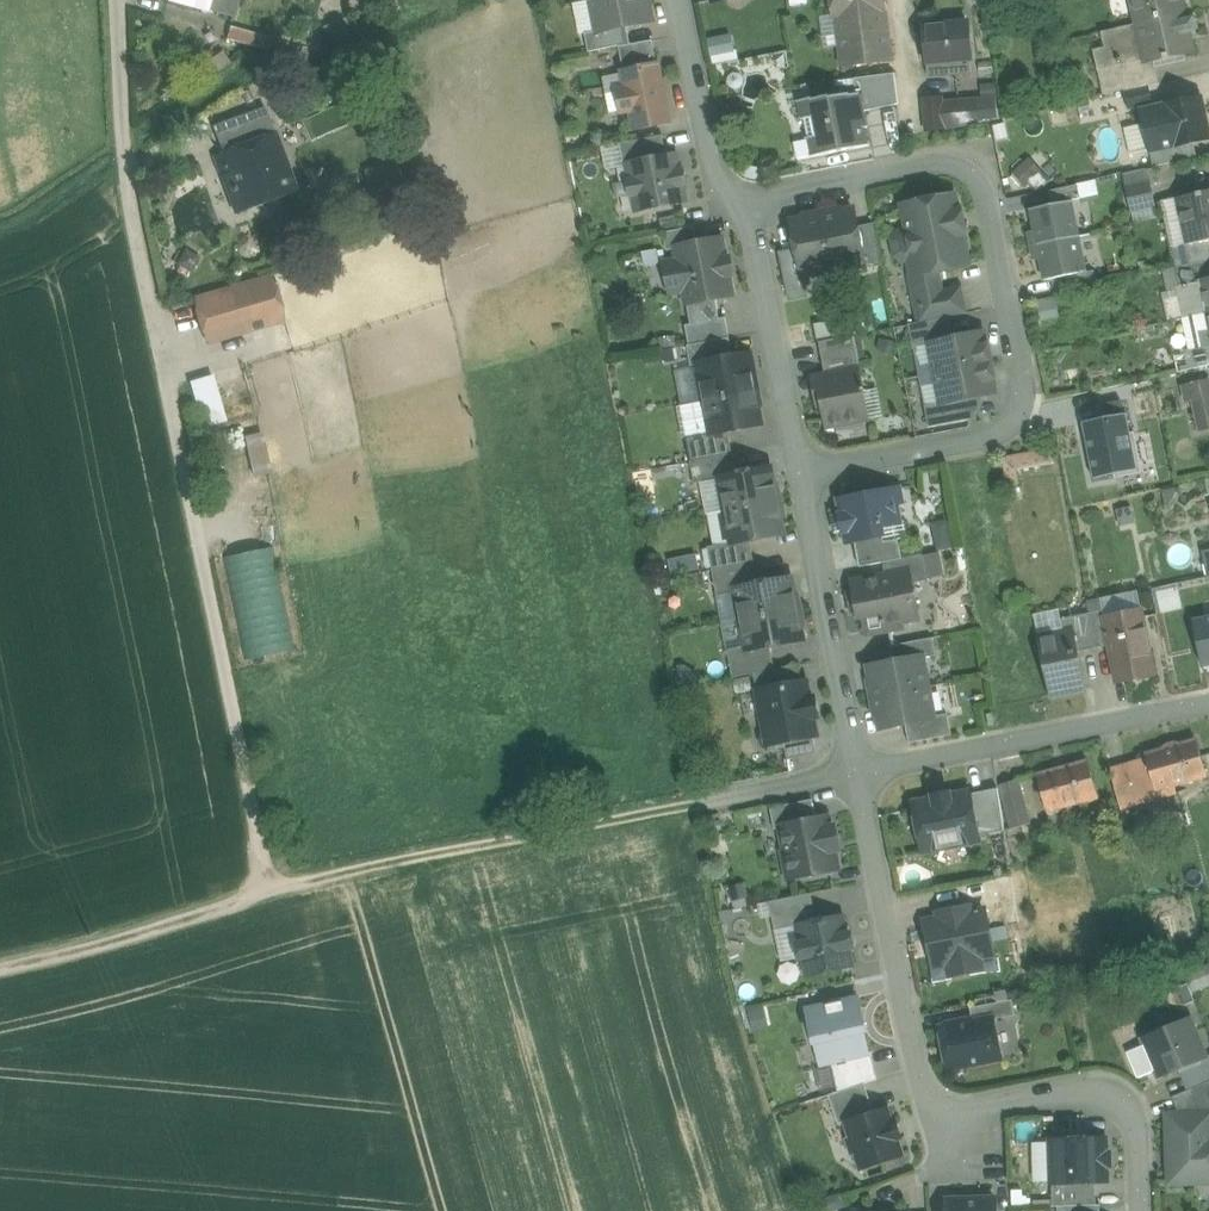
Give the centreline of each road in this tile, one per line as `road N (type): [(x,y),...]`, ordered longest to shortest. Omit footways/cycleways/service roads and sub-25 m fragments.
road 1 (track): [(717,802),(271,890),(0,969)]
road 2 (residential): [(744,200),(934,164),(971,169),(989,193),(1026,418),(998,439),(802,479)]
road 3 (residential): [(1142,1210),(1140,1140),(1128,1102),(1095,1091),(1005,1103),(943,1137),(855,776)]
road 4 (track): [(271,890),(168,394)]
road 5 (residential): [(1208,704),(855,776)]
road 6 (residential): [(855,776),(802,479)]
road 7 (residential): [(802,479),(744,200)]
road 8 (residential): [(744,200),(714,180),(678,0)]
road 9 (residential): [(855,776),(717,802)]

